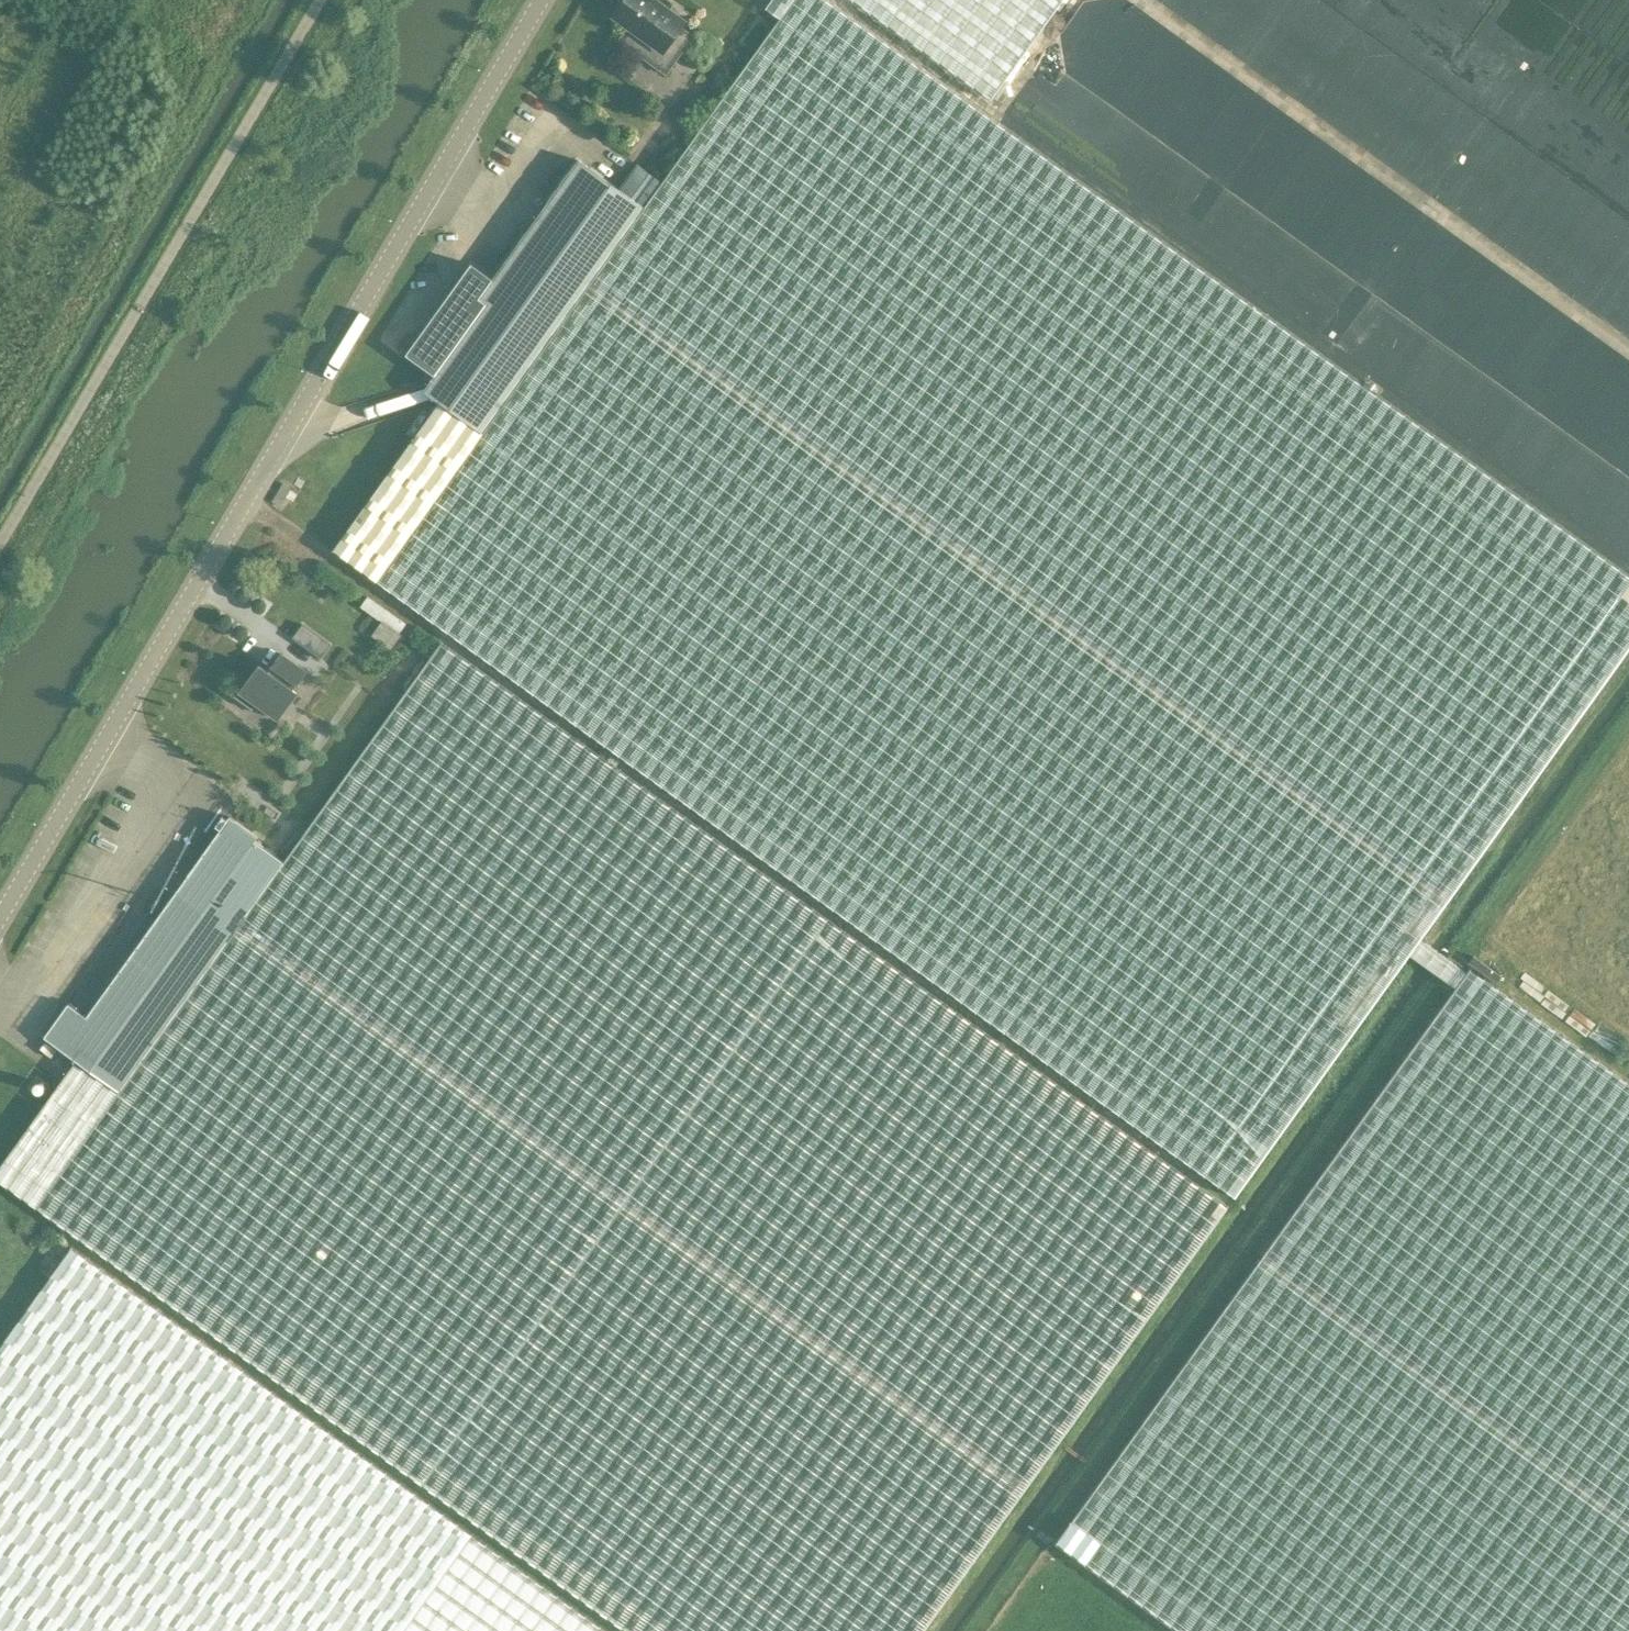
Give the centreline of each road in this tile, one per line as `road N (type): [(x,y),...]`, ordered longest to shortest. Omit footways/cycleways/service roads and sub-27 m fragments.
road 1 (residential): [(0,931),(546,0)]

